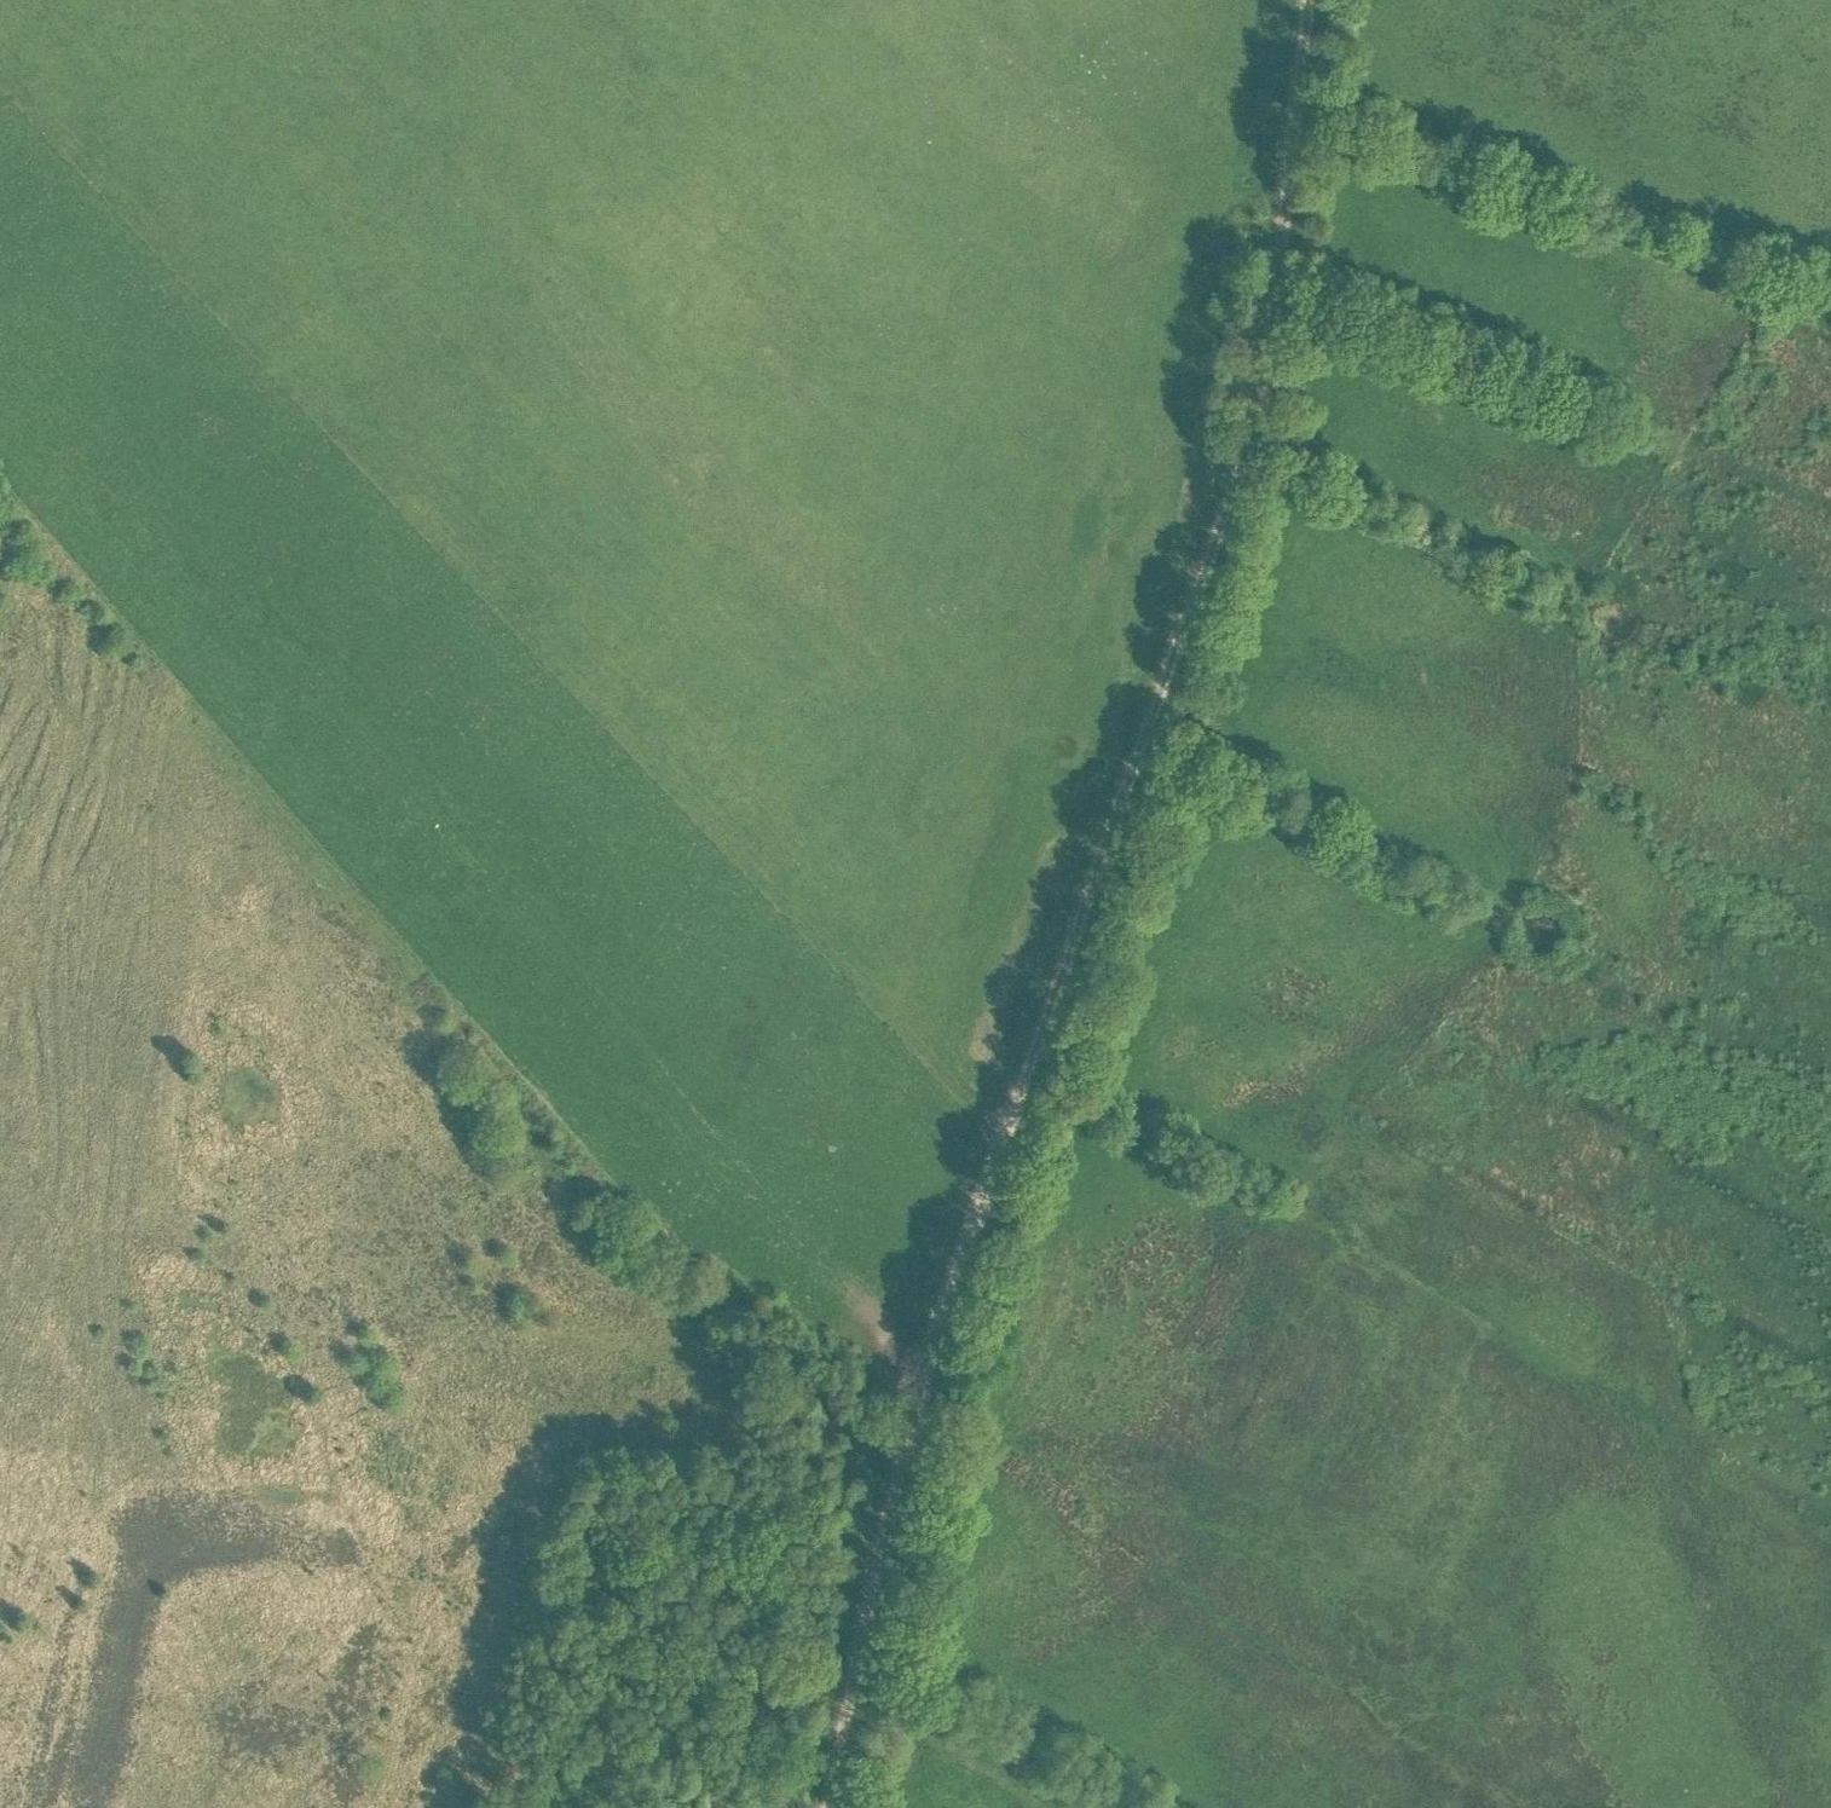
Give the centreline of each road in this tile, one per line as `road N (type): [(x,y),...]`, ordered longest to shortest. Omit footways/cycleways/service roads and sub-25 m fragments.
road 1 (track): [(1305,0),(1254,424),(920,1363),(825,1807)]

